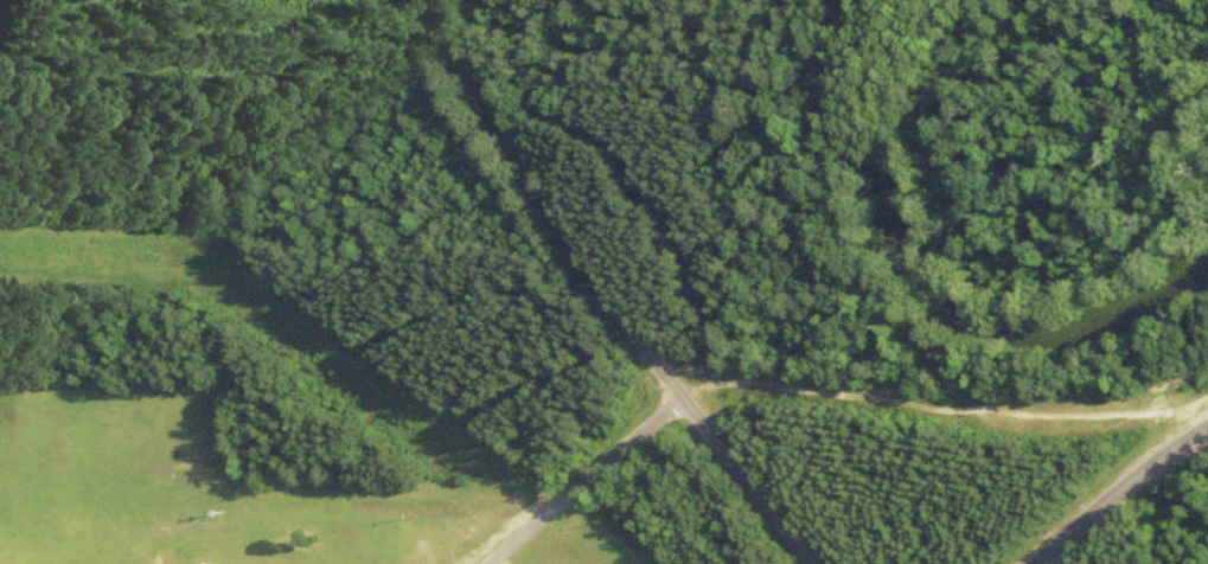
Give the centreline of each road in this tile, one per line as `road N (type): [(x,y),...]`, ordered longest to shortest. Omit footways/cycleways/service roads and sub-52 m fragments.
road 1 (track): [(689,399),(765,382),(1046,418),(1207,405)]
road 2 (residential): [(689,399),(589,270),(437,0)]
road 3 (residential): [(485,563),(628,440),(689,399)]
road 4 (secondary): [(1032,563),(1130,476),(1207,426)]
road 5 (residential): [(811,563),(689,399)]

